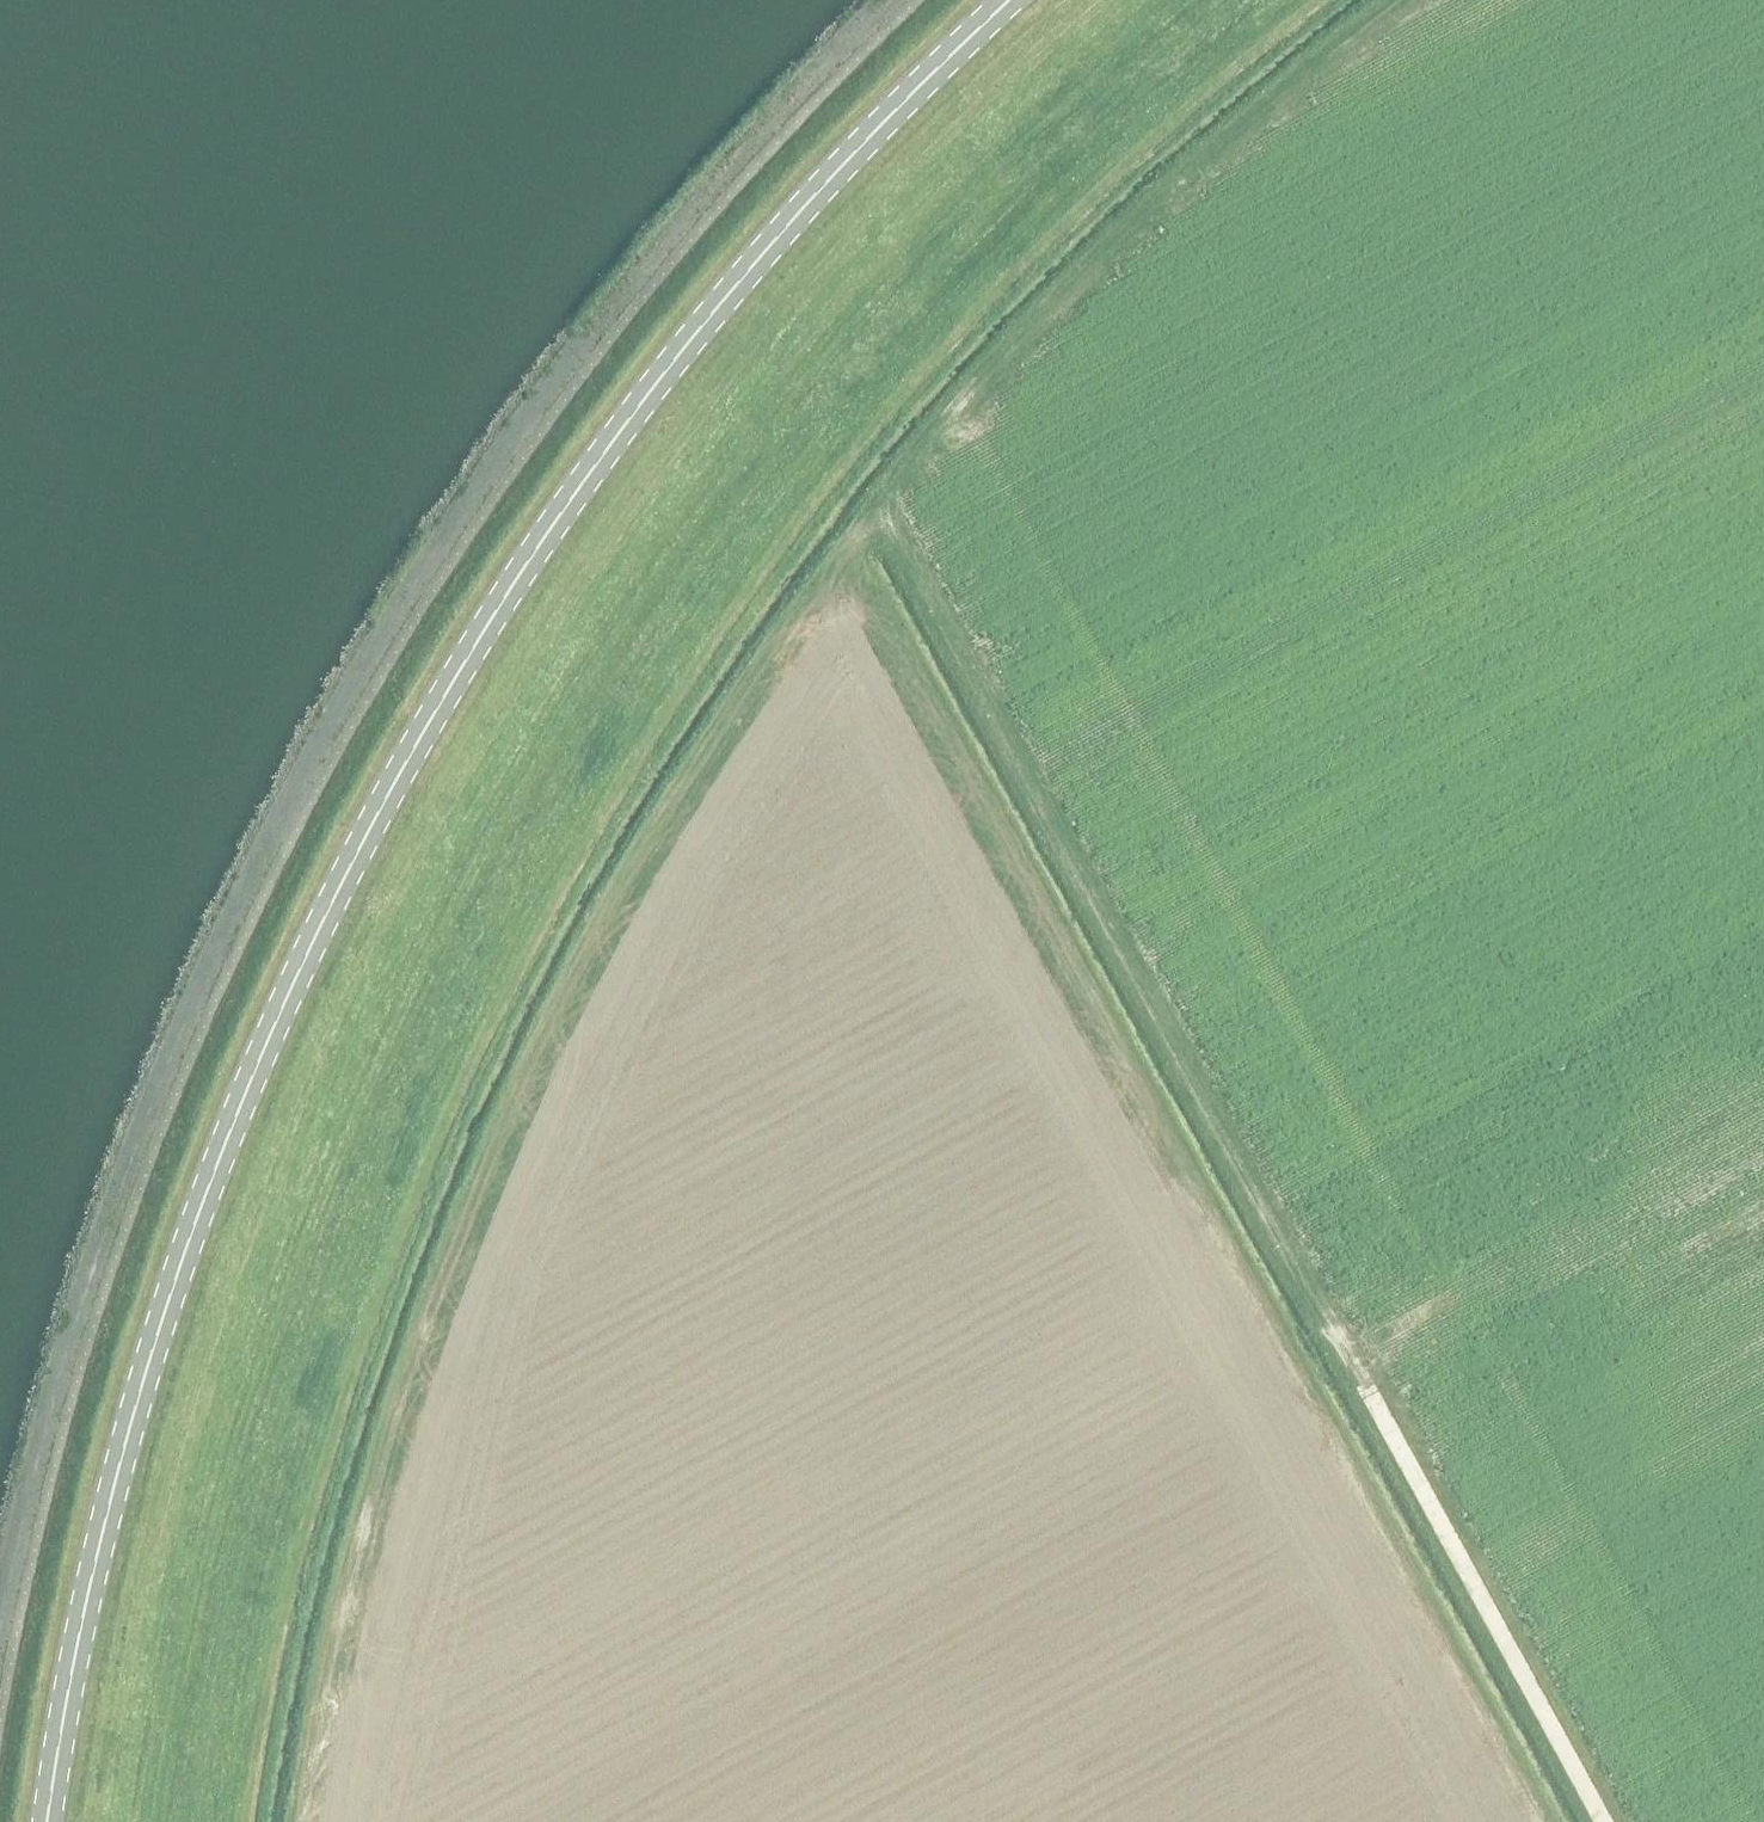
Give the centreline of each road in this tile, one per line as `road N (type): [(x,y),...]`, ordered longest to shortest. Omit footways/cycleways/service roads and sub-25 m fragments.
road 1 (secondary): [(37,1821),(77,1603),(160,1291),(210,1153),(332,880),(497,590),(601,445),(831,169),(1004,0)]

